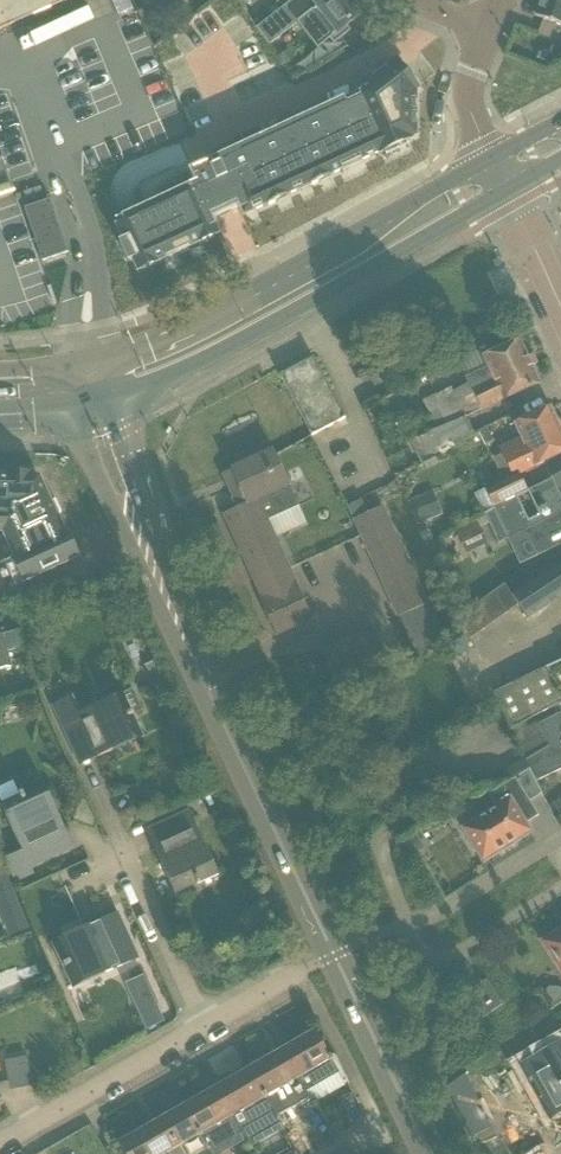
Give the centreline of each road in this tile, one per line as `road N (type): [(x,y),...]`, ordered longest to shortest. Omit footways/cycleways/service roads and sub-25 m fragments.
road 1 (tertiary): [(429,1153),(195,662)]
road 2 (tertiary): [(489,160),(311,268),(152,346),(97,360)]
road 3 (tertiary): [(115,398),(181,370),(503,188)]
road 4 (residential): [(0,1144),(300,975)]
road 5 (tertiary): [(73,408),(162,614),(195,662)]
road 6 (tertiary): [(195,662),(178,584),(115,398)]
road 7 (residential): [(408,928),(432,961),(463,959),(560,894)]
road 8 (residential): [(560,312),(503,188)]
road 9 (residential): [(489,160),(468,108),(487,32)]

